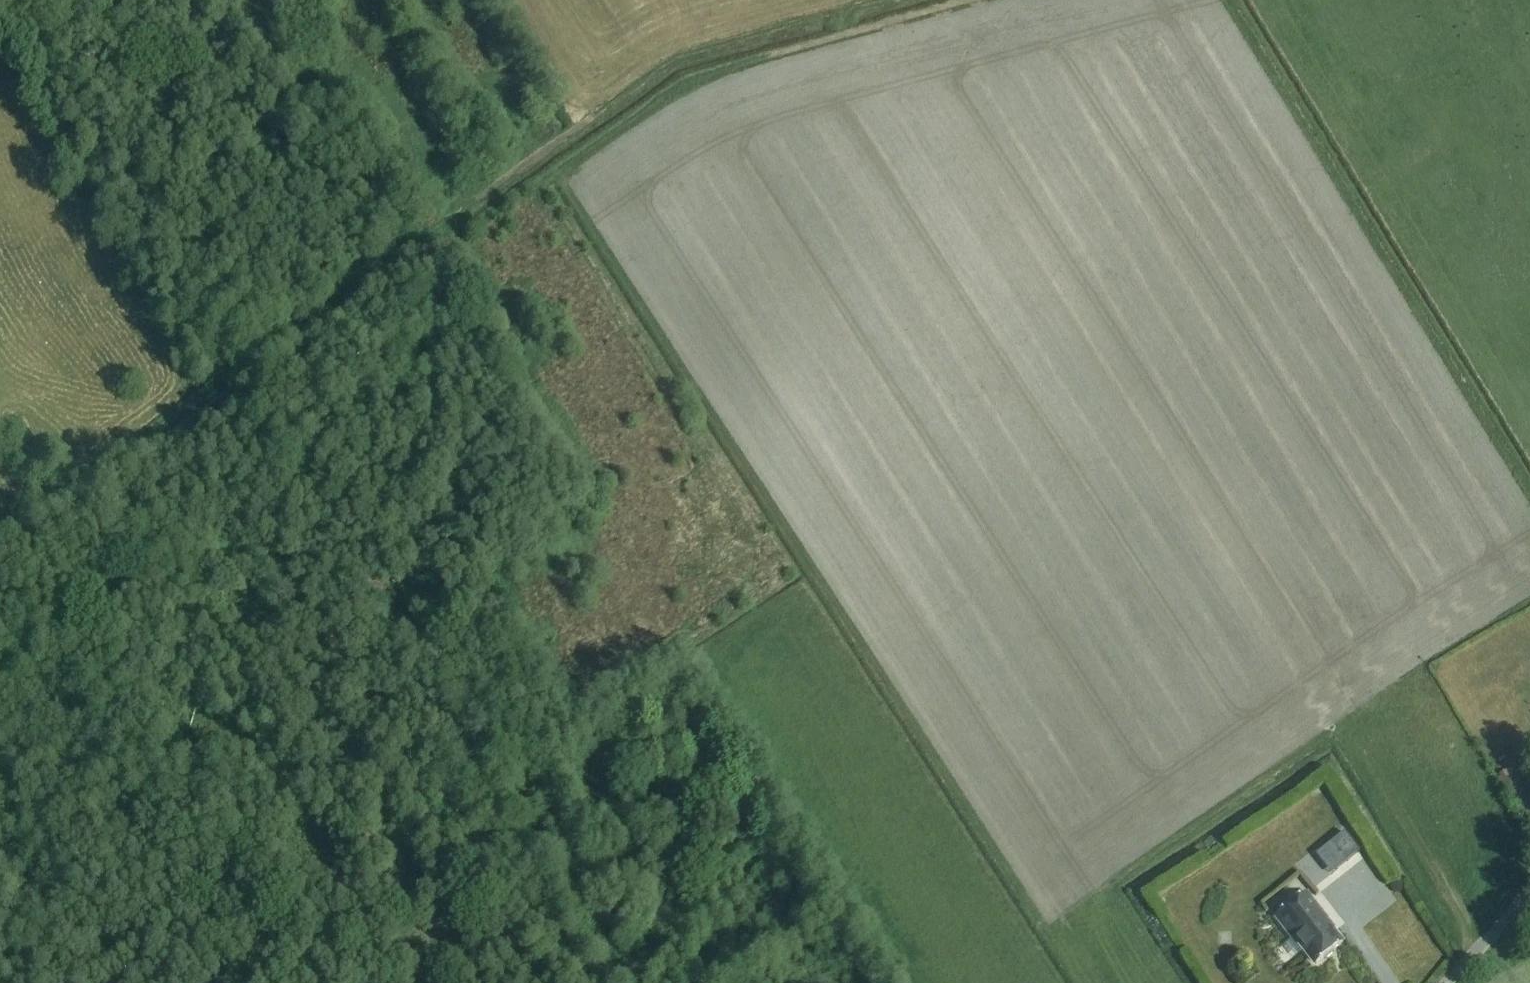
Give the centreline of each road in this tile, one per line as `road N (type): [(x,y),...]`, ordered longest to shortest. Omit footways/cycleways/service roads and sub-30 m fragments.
road 1 (unclassified): [(1446,982),(1529,888)]

